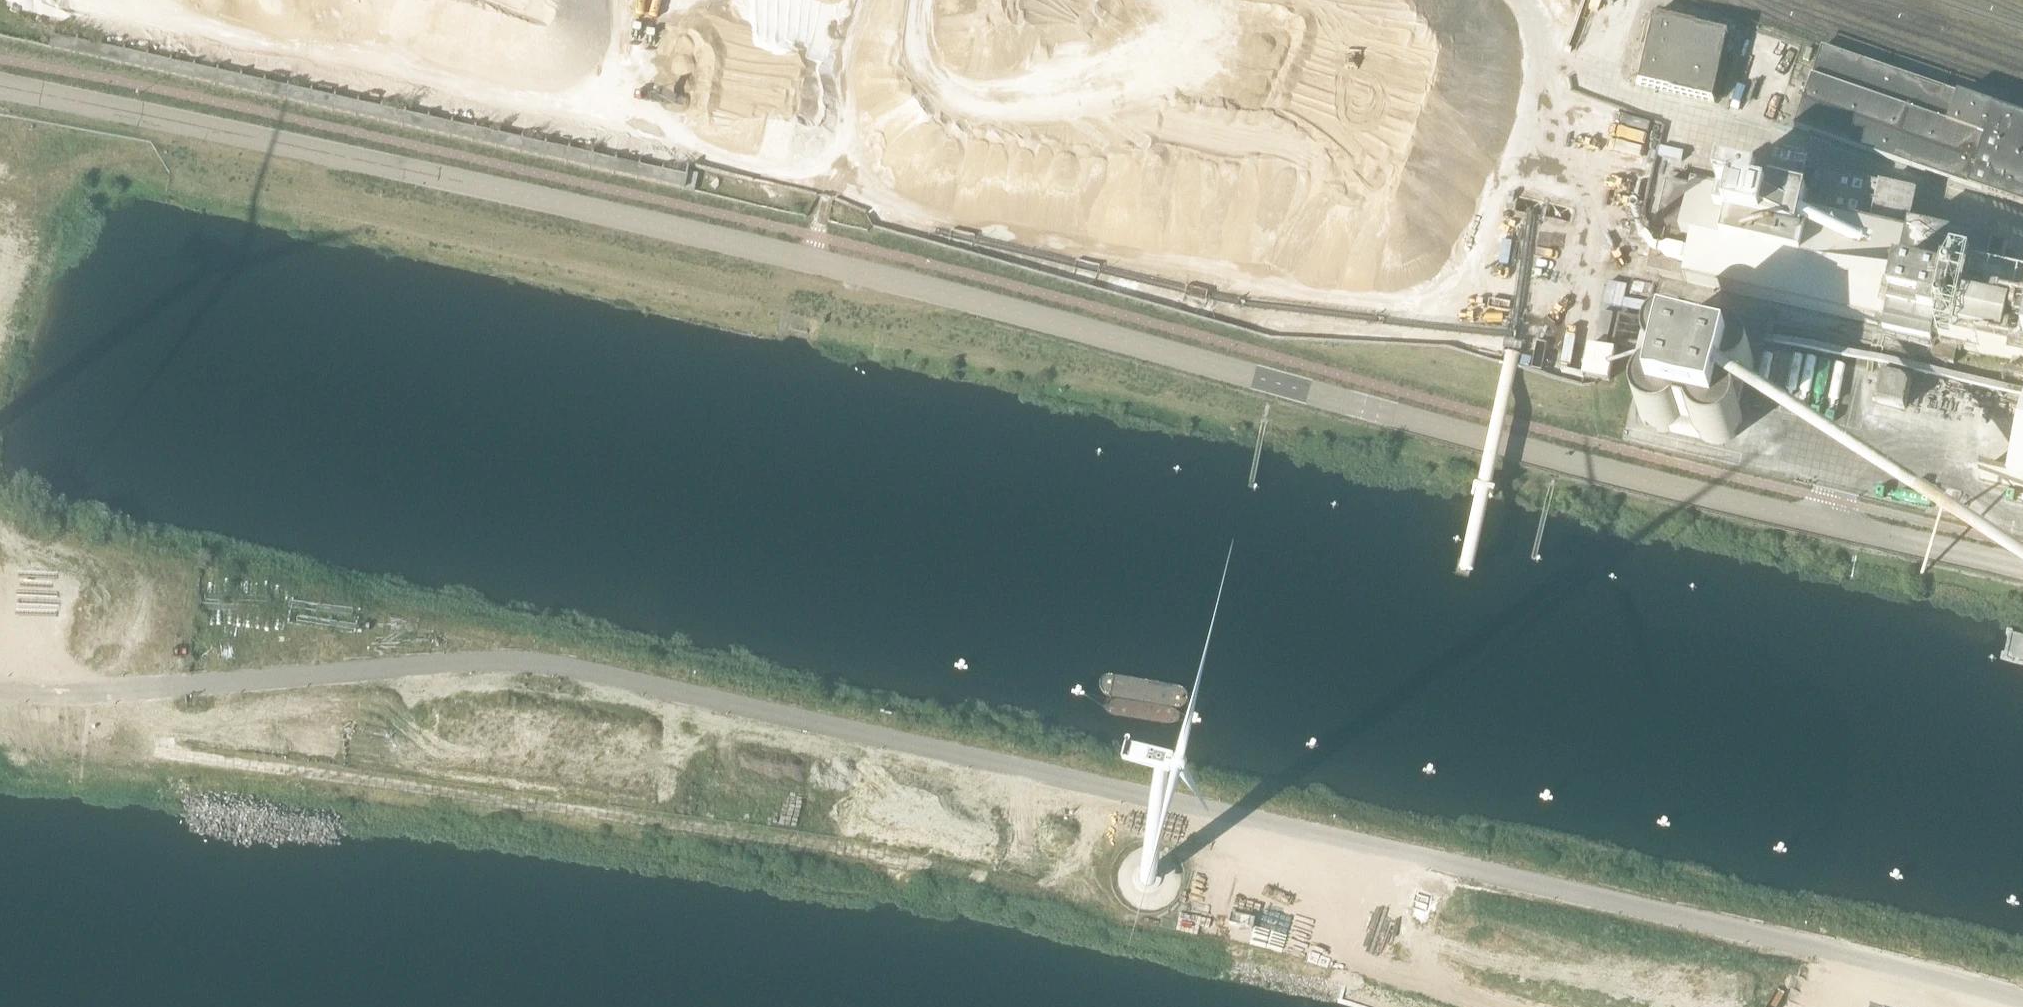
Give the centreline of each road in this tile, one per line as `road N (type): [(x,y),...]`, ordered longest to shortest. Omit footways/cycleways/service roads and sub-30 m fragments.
road 1 (tertiary): [(2022,566),(1498,442),(820,262),(0,86)]
road 2 (unclassified): [(2022,990),(877,742),(573,667),(486,660),(89,693),(0,683)]

